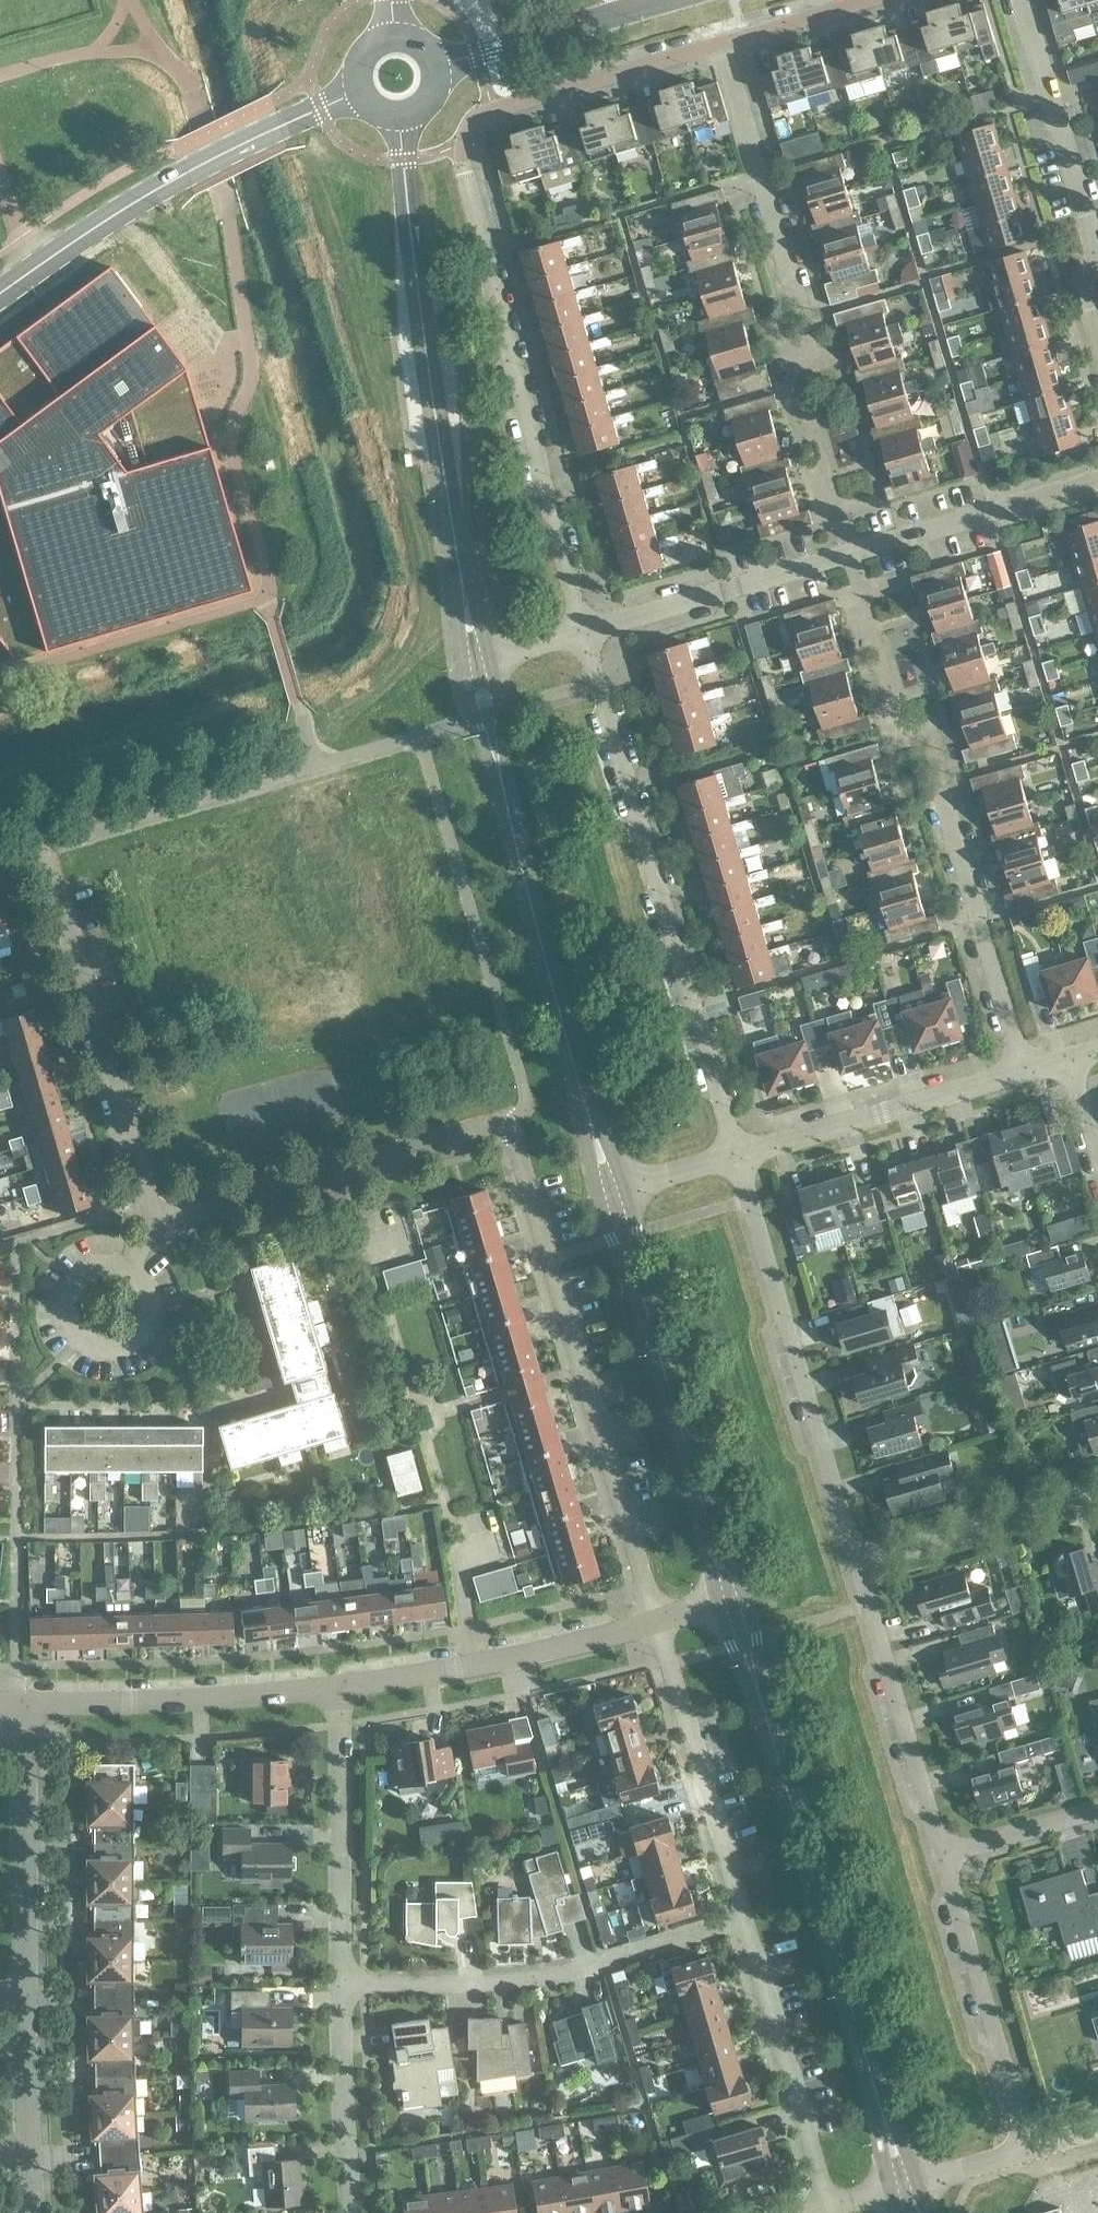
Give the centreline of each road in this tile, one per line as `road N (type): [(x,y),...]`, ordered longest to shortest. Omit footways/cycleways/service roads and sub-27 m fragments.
road 1 (residential): [(590,629),(467,177),(466,134),(480,116),(721,48)]
road 2 (tertiary): [(905,2188),(729,1599)]
road 3 (tertiary): [(477,663),(401,116)]
road 4 (tertiary): [(613,1196),(483,716),(477,663)]
road 5 (residential): [(1023,1071),(996,963),(918,730),(891,686),(852,550)]
road 6 (residential): [(743,1153),(590,629)]
road 7 (residential): [(656,1623),(516,1121)]
road 8 (residential): [(852,550),(777,239),(721,48)]
road 9 (residential): [(0,867),(42,854),(156,1223)]
road 10 (residential): [(863,1564),(743,1153)]
road 11 (tertiary): [(729,1599),(613,1196)]
road 12 (tertiary): [(0,298),(188,173),(360,91)]
road 13 (residential): [(346,1975),(535,1977),(749,1923)]
road 14 (residential): [(156,1223),(516,1121)]
road 15 (residential): [(1097,320),(1087,224),(1025,0)]
road 16 (residential): [(749,1923),(656,1623)]
road 17 (residential): [(336,1689),(24,1709)]
road 18 (residential): [(1027,2151),(950,1853)]
road 19 (residential): [(950,1853),(863,1564)]
road 20 (residential): [(831,2208),(749,1923)]
road 21 (residential): [(22,2005),(24,1709)]
road 22 (residential): [(743,1153),(1023,1071)]
road 23 (residential): [(346,1975),(336,1689)]
road 24 (residential): [(590,629),(852,550)]
road 25 (residential): [(852,550),(1097,470)]
road 26 (tertiary): [(436,67),(680,0)]
road 27 (residential): [(863,1564),(1097,1494)]
road 28 (residential): [(361,2212),(346,1975)]
road 29 (residential): [(34,2212),(22,2005)]
road 30 (residential): [(656,1623),(474,1667)]
road 31 (residential): [(721,48),(883,0)]
road 32 (residential): [(950,1853),(1097,1811)]
road 33 (residential): [(134,1270),(105,1265),(80,1281),(70,1309),(81,1337),(108,1351)]
road 34 (residential): [(474,1667),(455,1555),(485,1545)]
road 35 (residential): [(474,1667),(336,1689)]
road 36 (residential): [(613,1196),(743,1153)]
road 37 (residential): [(905,2188),(1027,2151)]

